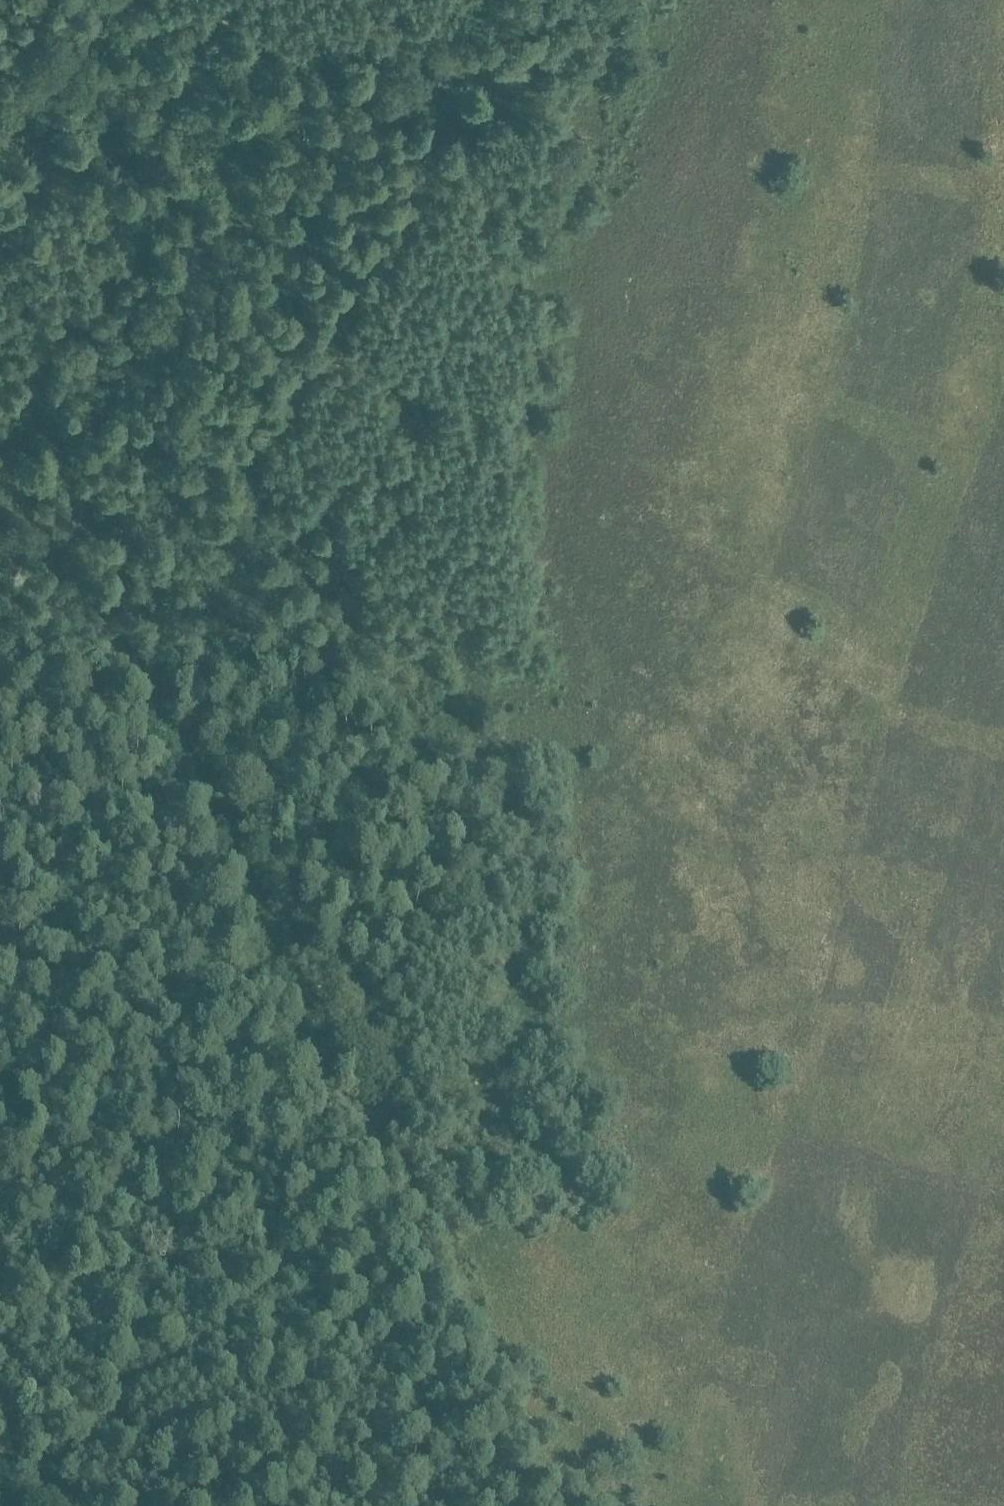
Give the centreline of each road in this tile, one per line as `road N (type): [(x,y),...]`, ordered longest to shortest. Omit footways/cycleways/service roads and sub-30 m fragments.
road 1 (track): [(94,0),(0,115)]

